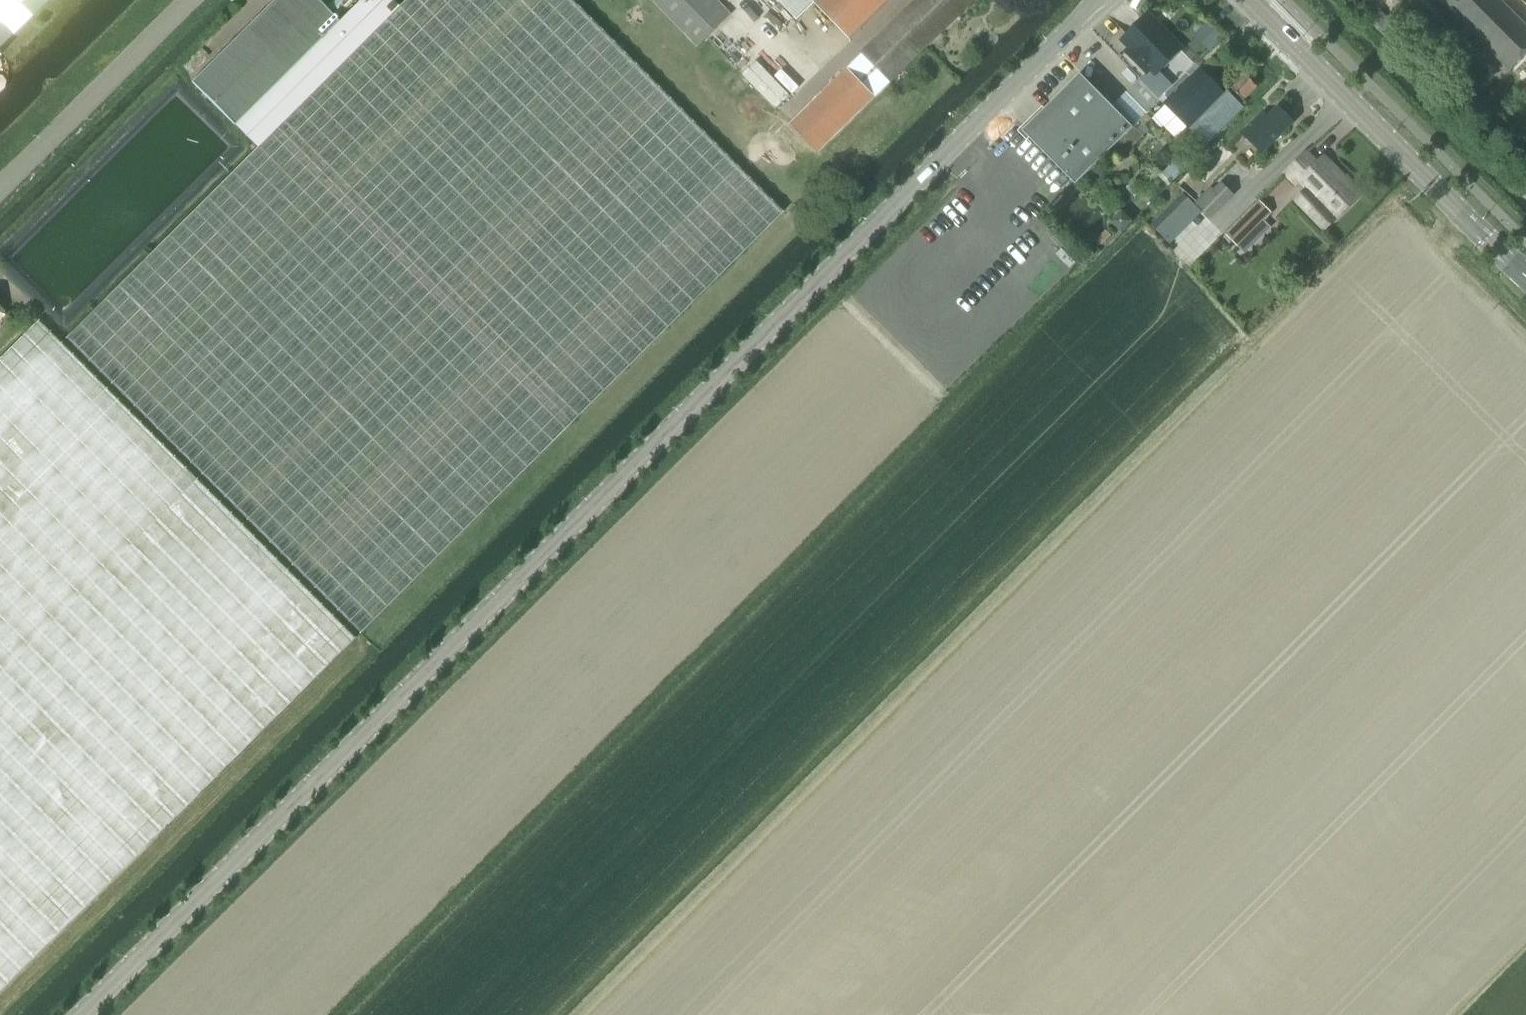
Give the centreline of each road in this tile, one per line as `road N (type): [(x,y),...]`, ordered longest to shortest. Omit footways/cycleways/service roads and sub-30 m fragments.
road 1 (tertiary): [(80,1014),(1100,0)]
road 2 (tertiary): [(1507,258),(1248,0)]

